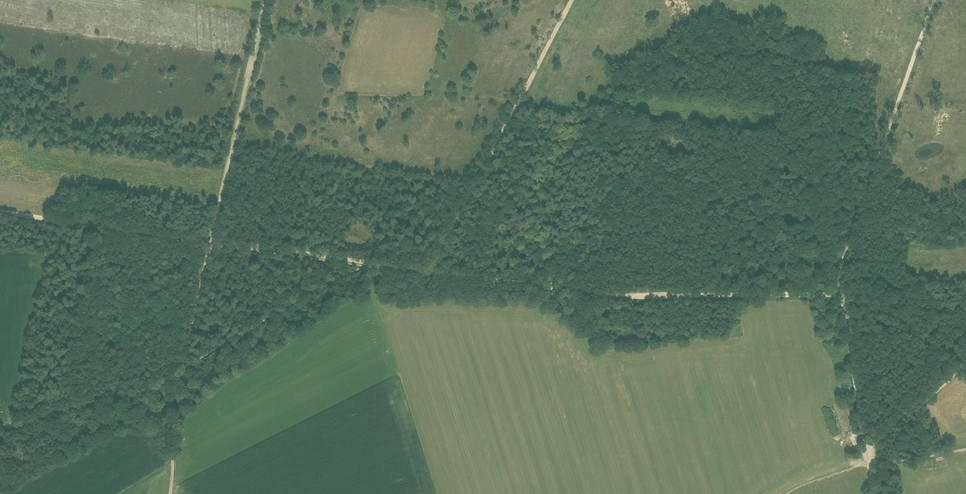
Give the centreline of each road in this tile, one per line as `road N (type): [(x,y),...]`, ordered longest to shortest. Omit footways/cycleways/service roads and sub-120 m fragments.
road 1 (track): [(432,272),(602,294),(842,293)]
road 2 (track): [(265,0),(181,370)]
road 3 (track): [(0,213),(371,263)]
road 4 (track): [(934,0),(838,272),(842,293)]
road 5 (track): [(432,272),(573,0)]
road 6 (track): [(181,370),(357,270)]
road 7 (track): [(965,450),(855,467),(787,493)]
road 8 (track): [(181,370),(134,397),(27,422)]
road 9 (track): [(865,436),(842,293)]
road 10 (track): [(866,445),(965,366)]

